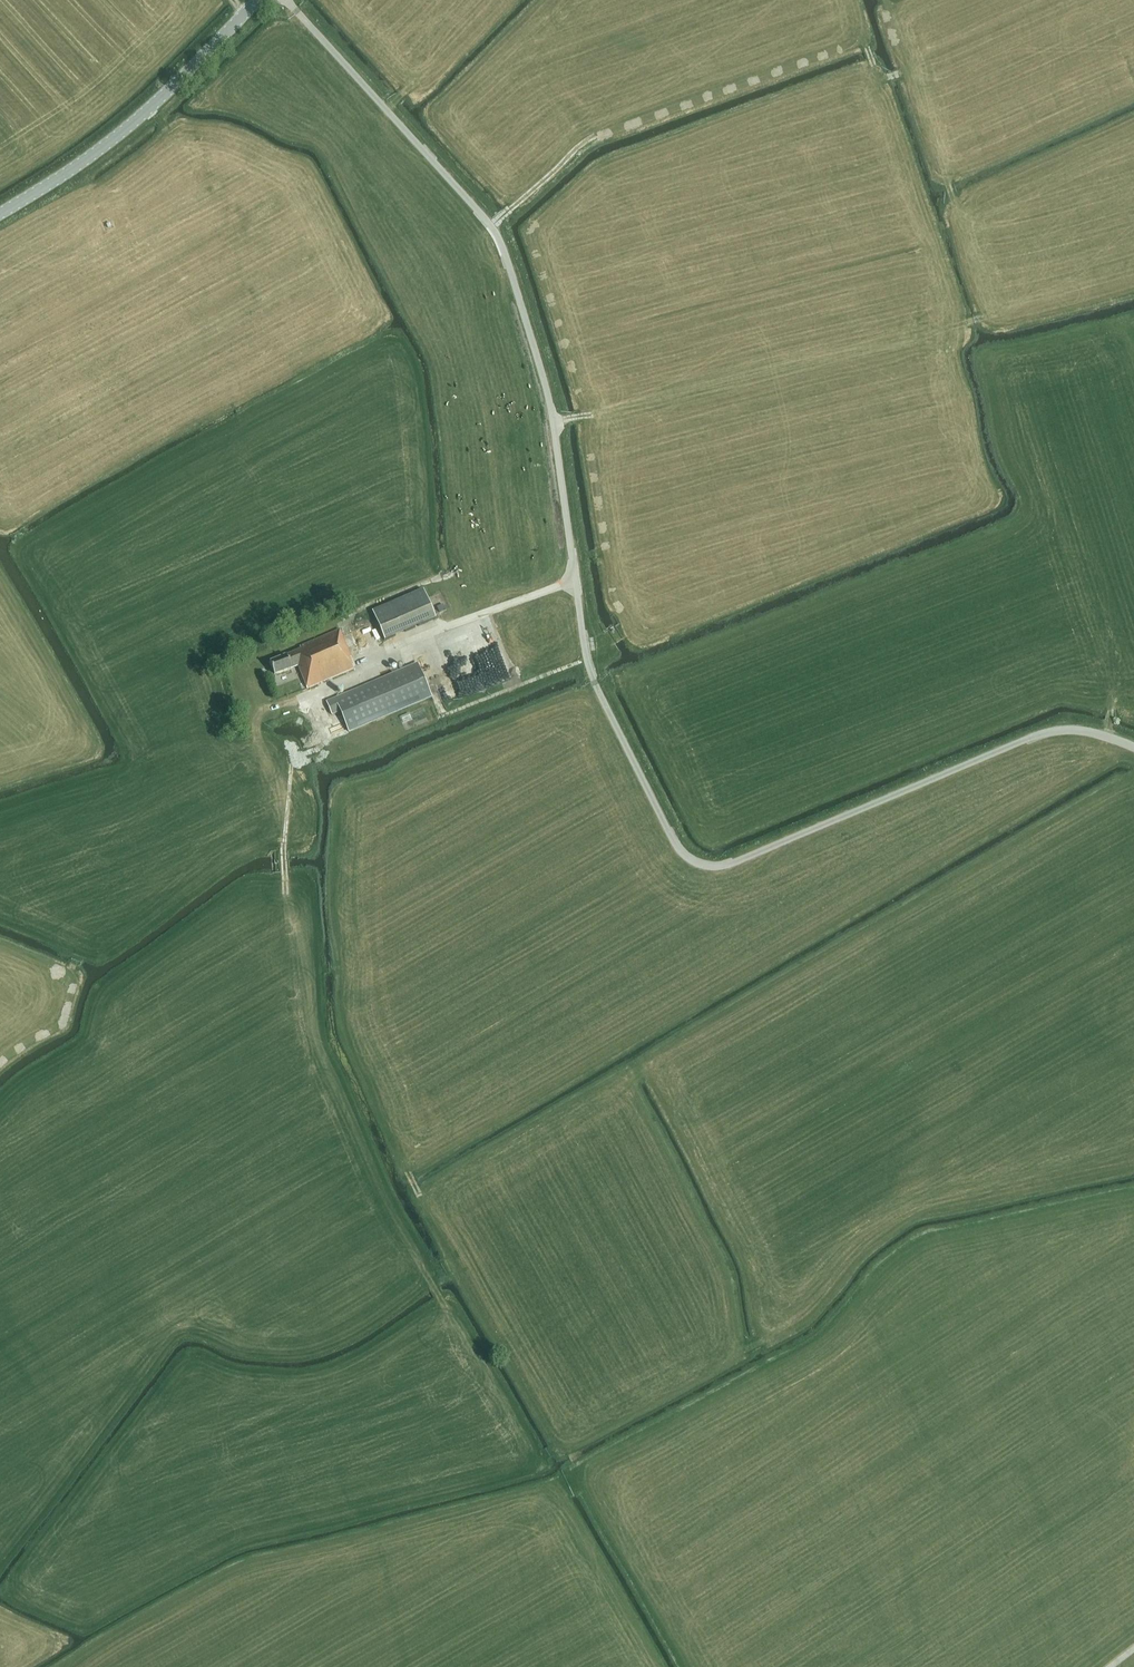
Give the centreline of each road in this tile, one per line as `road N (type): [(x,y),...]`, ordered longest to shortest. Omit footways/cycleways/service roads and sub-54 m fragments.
road 1 (unclassified): [(1133,747),(1094,733),(1053,732),(734,862),(701,864),(683,853),(586,655),(551,410),(496,233),(288,0)]
road 2 (tertiary): [(0,213),(128,127),(259,0)]

